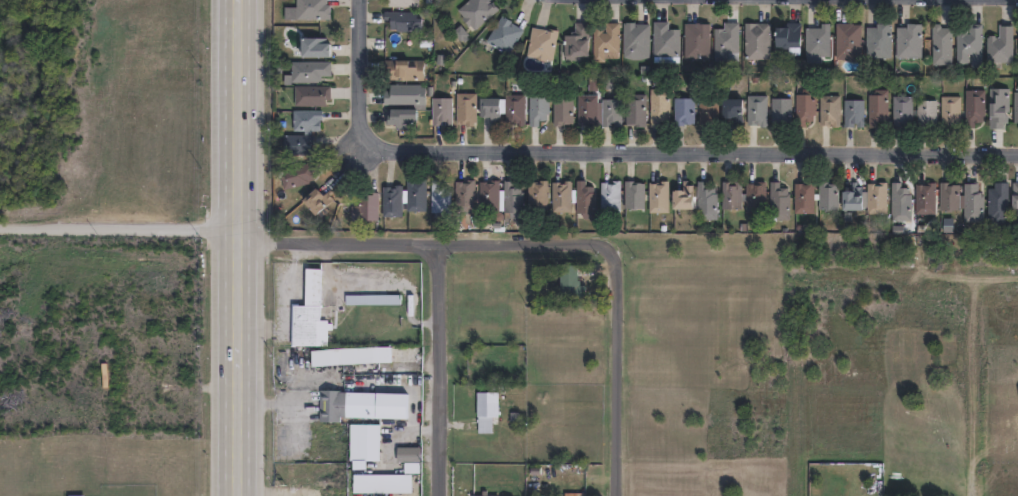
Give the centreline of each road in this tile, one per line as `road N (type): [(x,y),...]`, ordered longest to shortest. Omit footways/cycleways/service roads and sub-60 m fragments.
road 1 (residential): [(363,0),(365,108),(391,147),(1017,157)]
road 2 (secondary): [(241,495),(243,0)]
road 3 (residential): [(617,247),(279,244),(242,235)]
road 4 (residential): [(442,245),(442,495)]
road 5 (residential): [(617,247),(619,495)]
road 6 (residential): [(0,230),(242,235)]

